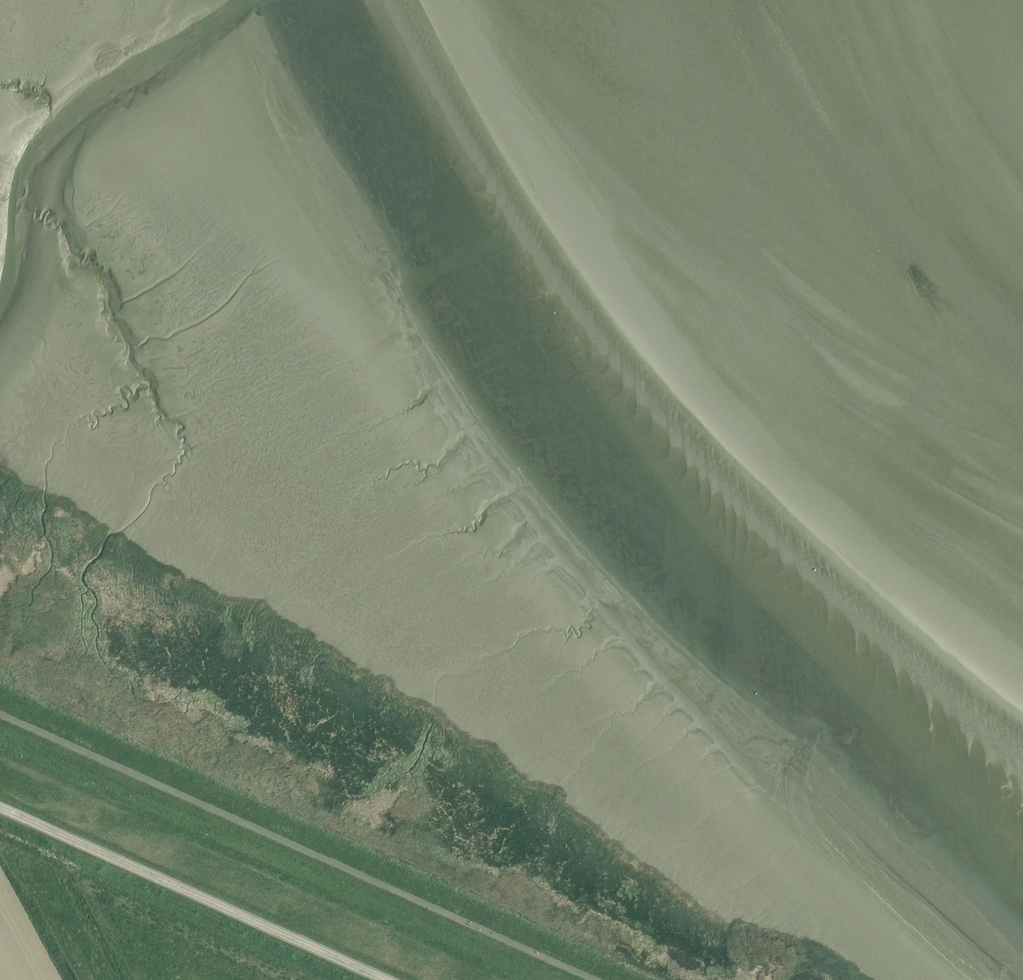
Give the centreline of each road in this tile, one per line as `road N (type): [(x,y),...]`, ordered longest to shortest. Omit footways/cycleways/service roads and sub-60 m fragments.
road 1 (unclassified): [(387,979),(0,807)]

